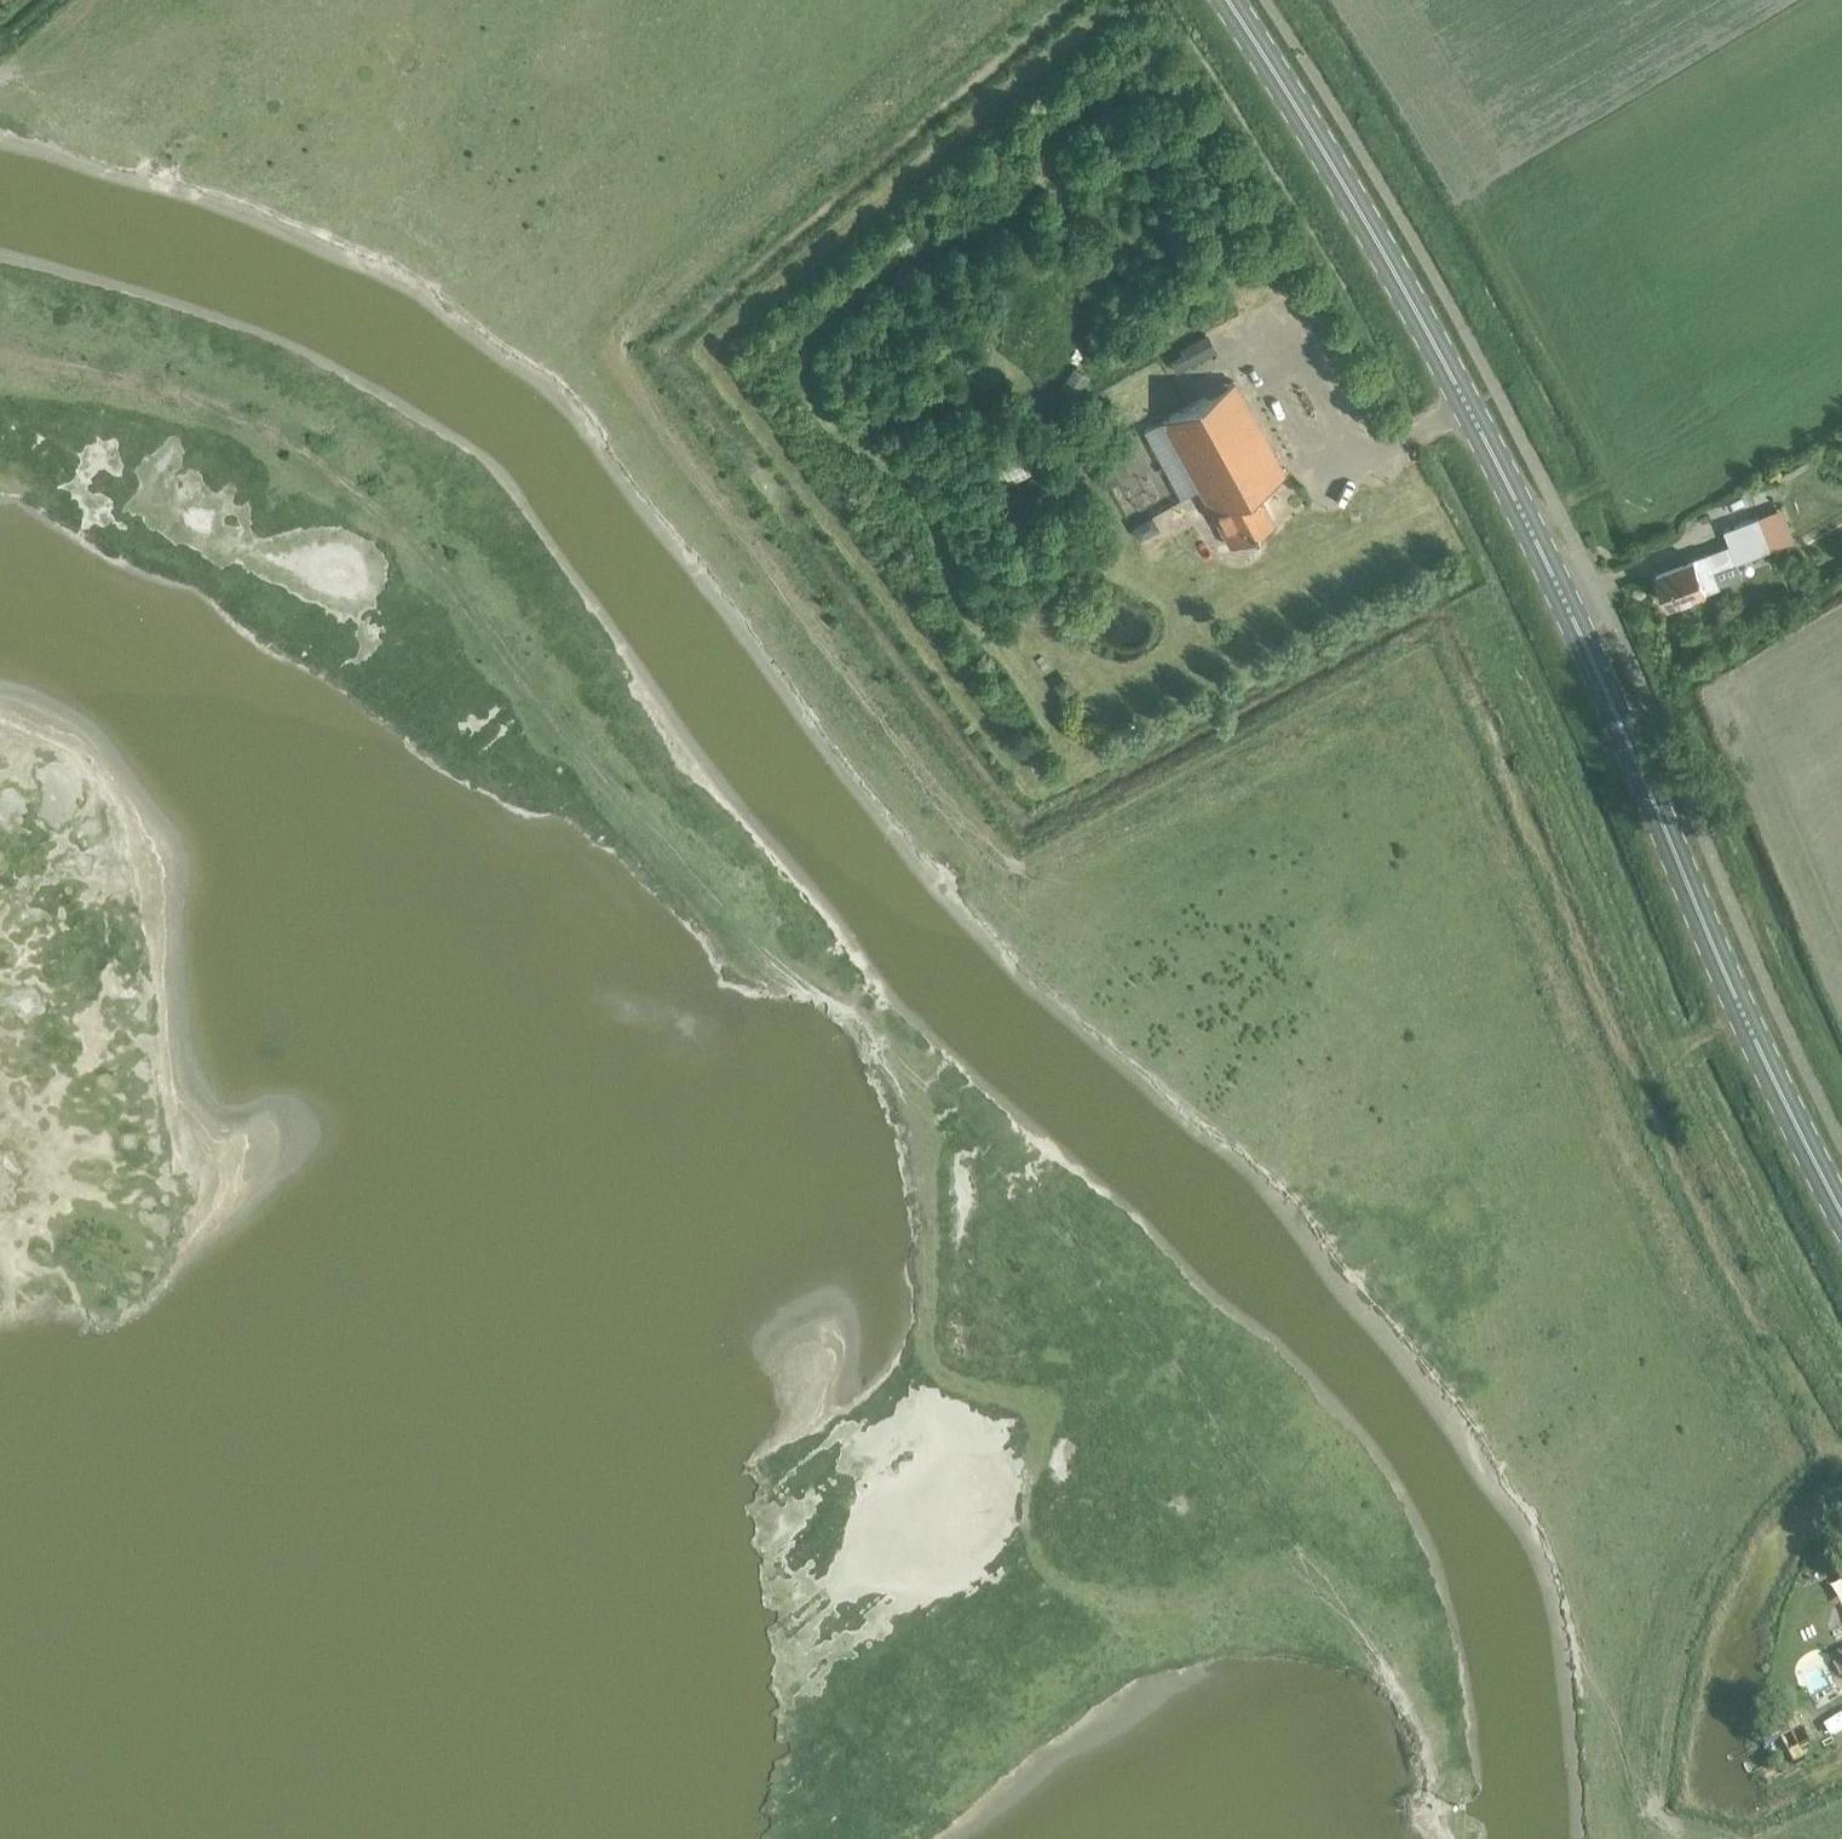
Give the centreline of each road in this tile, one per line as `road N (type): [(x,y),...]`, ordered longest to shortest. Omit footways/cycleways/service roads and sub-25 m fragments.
road 1 (primary): [(1841,1220),(1764,1072),(1601,681),(1469,416),(1229,0)]

